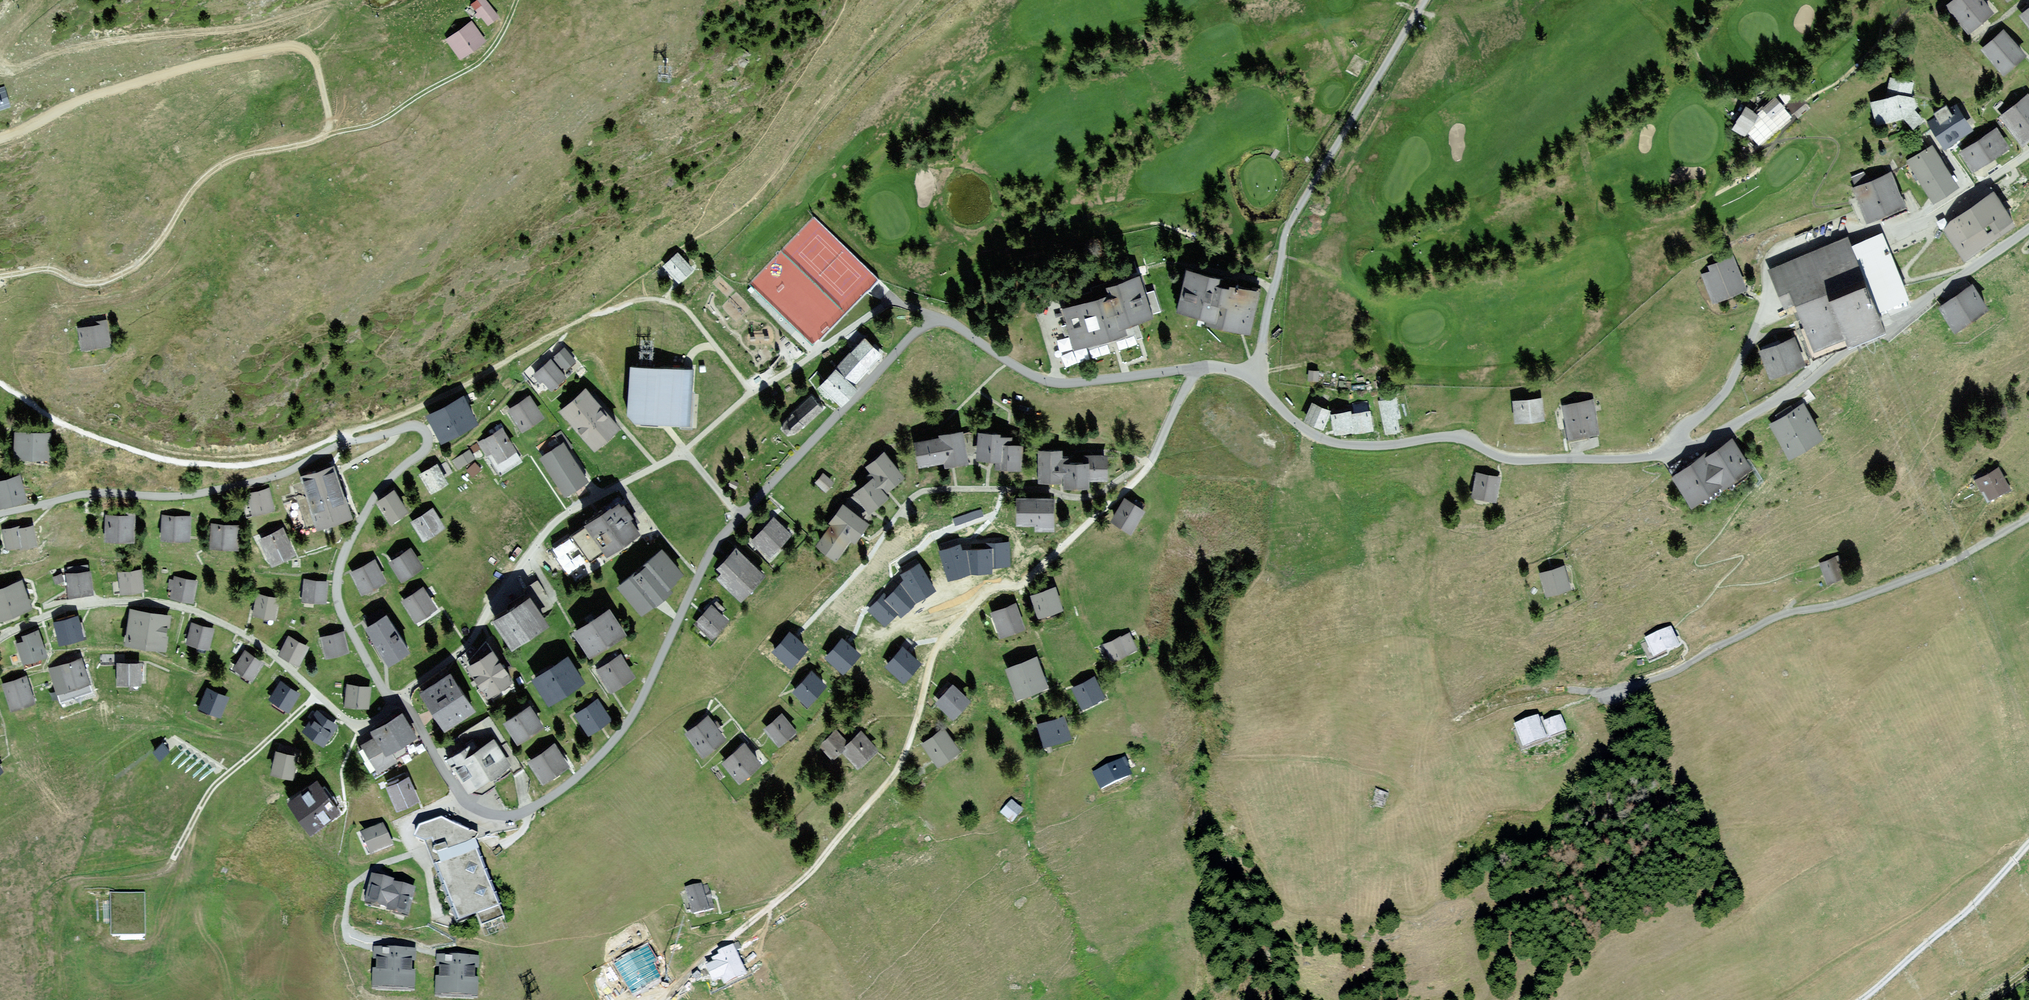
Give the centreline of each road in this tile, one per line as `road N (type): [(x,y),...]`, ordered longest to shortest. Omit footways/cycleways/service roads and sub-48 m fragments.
road 1 (residential): [(1197,368),(1140,477),(1020,586),(988,592),(948,630),(934,650),(894,776),(812,871),(661,999)]
road 2 (residential): [(397,701),(351,630),(337,580),(346,545),(379,490),(428,445),(423,428),(348,442),(267,478),(189,495),(90,492),(0,513)]
road 3 (residential): [(397,701),(463,797),(487,813),(526,811),(591,767),(629,722),(712,549),(741,517)]
road 4 (residential): [(1669,455),(1682,430),(1729,387),(1760,319),(1766,265),(1849,232),(1921,222),(2028,153)]
road 5 (track): [(6,275),(54,270),(99,283),(130,270),(207,174),(248,153),(326,136),(316,64),(291,44)]
road 6 (residential): [(2028,518),(1957,559),(1845,602),(1774,616),(1672,672),(1611,692)]
road 7 (residential): [(397,701),(376,721),(349,722),(243,633),(166,603),(76,605),(0,638)]
road 8 (residential): [(1252,379),(1293,421),(1352,445),(1453,437),(1532,461),(1669,455)]
road 9 (residential): [(1669,455),(1804,387),(2028,227)]
road 10 (residential): [(1252,379),(1286,232),(1424,0)]
road 11 (residential): [(397,701),(467,646),(550,525),(685,450)]
road 12 (track): [(0,383),(66,424),(176,461),(238,465),(345,434)]
road 13 (track): [(291,44),(97,93),(0,141)]
road 14 (residential): [(685,450),(751,392),(884,306),(907,304),(937,320)]
road 15 (residential): [(741,517),(913,335),(937,320)]
road 16 (residential): [(937,320),(1061,384),(1197,368)]
road 17 (track): [(921,0),(747,203)]
road 18 (track): [(1715,195),(1757,172),(1792,111),(1859,62),(1879,40),(1883,21)]
road 19 (track): [(326,136),(373,124),(477,65),(515,0)]
road 20 (track): [(1859,999),(1959,917),(2028,844)]
road 21 (track): [(318,694),(215,785),(174,858)]
road 22 (track): [(585,317),(747,203)]
road 23 (track): [(232,999),(220,955),(174,858)]

